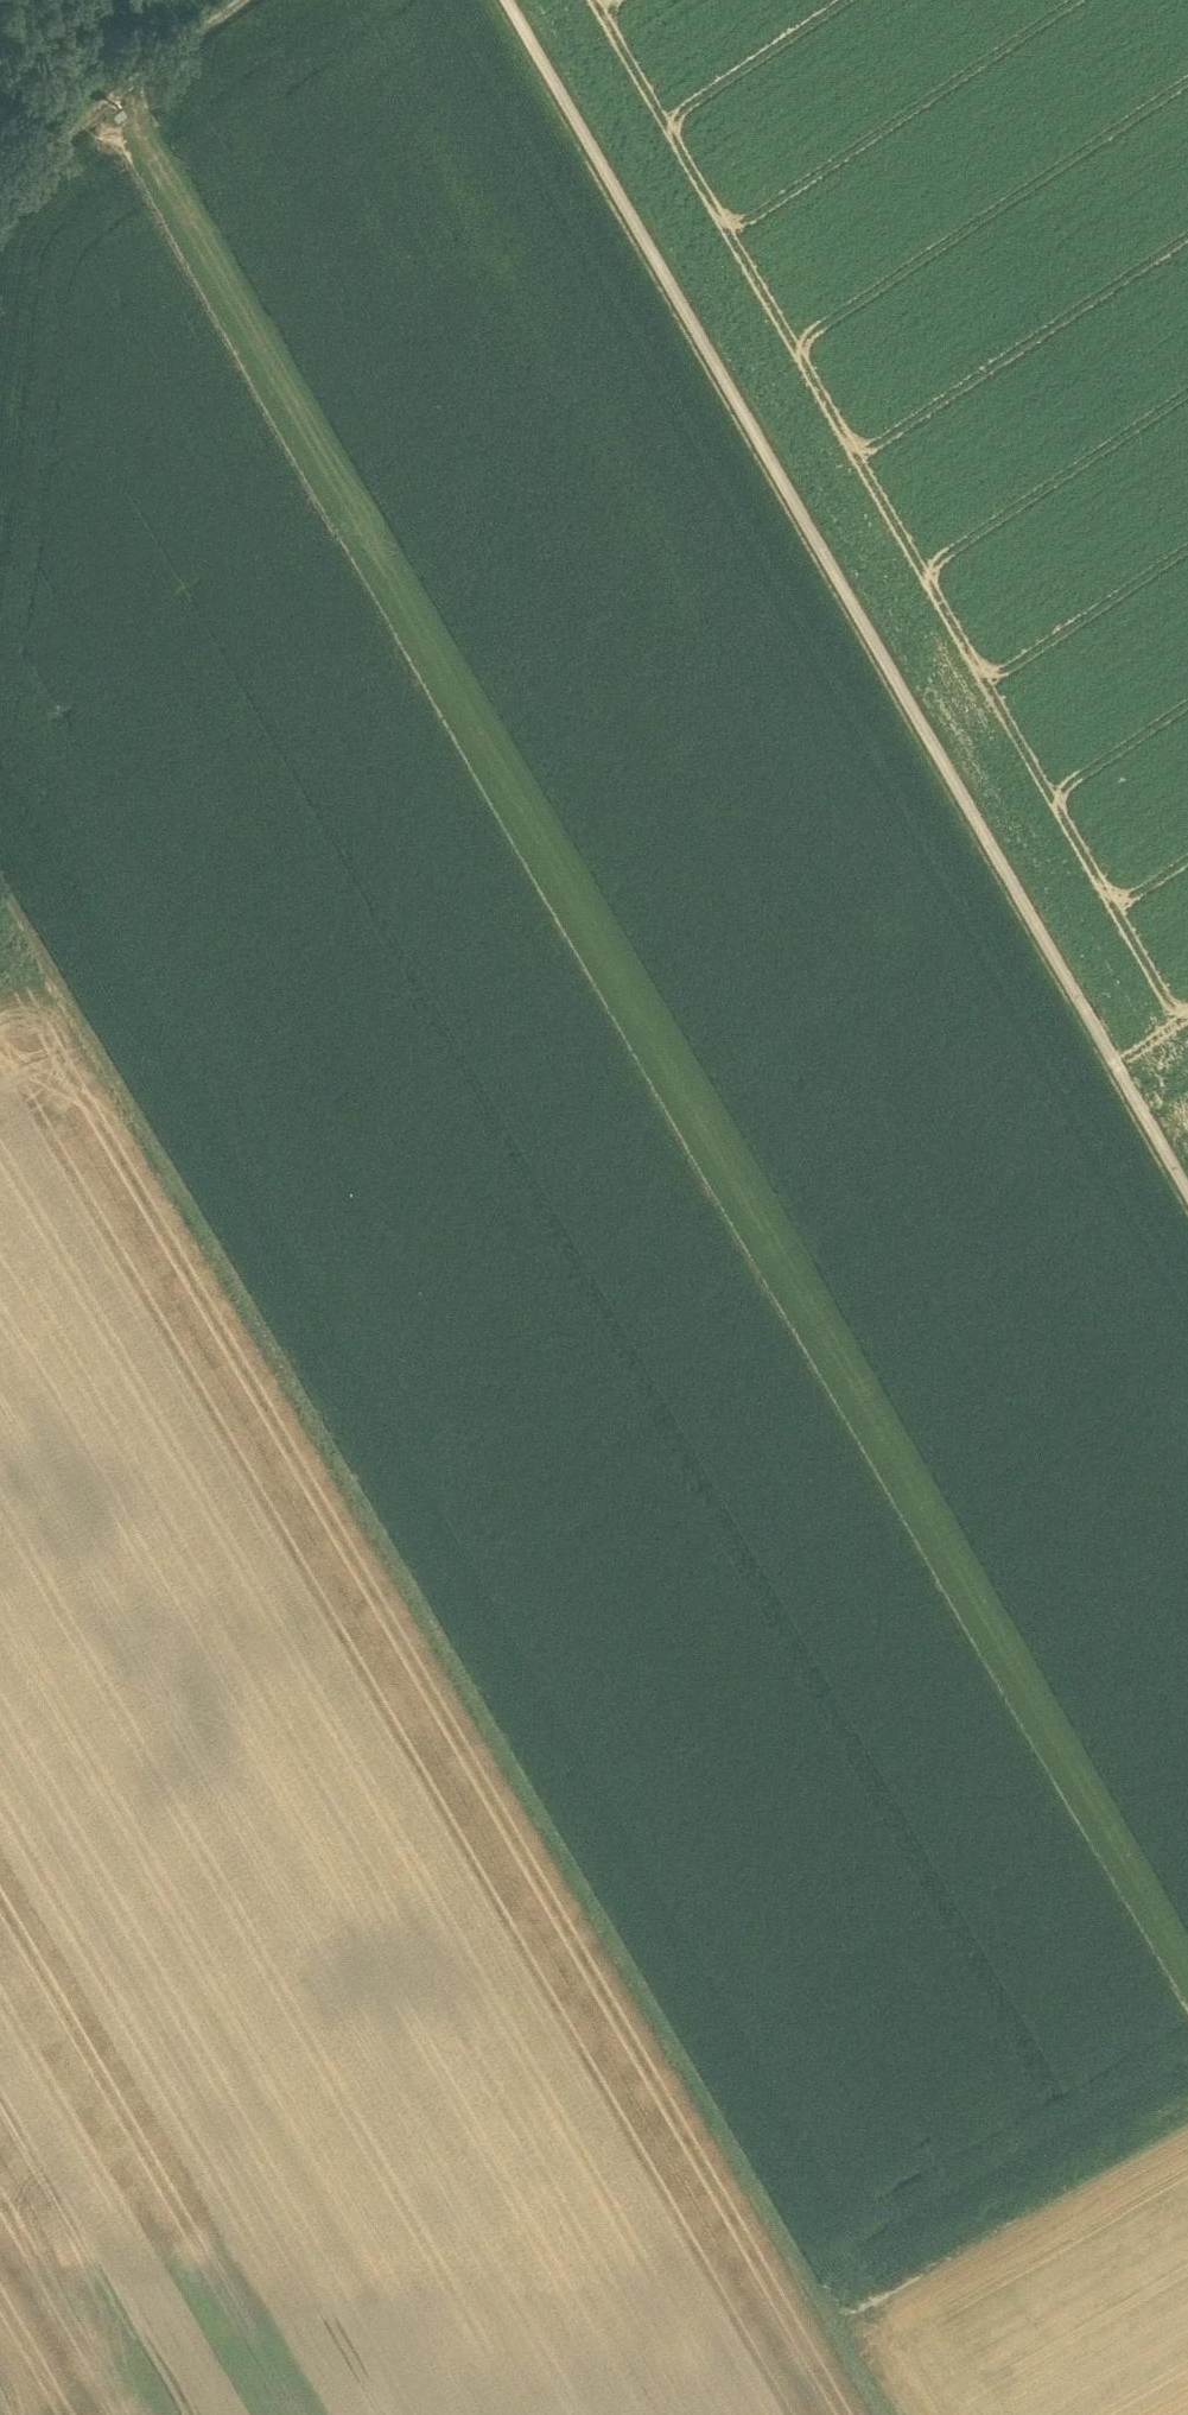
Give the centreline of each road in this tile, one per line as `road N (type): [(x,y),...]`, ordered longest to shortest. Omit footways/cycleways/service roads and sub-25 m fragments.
road 1 (track): [(190,1198),(899,2414)]
road 2 (track): [(1187,1173),(511,0)]
road 3 (track): [(190,1198),(0,876)]
road 4 (track): [(261,0),(0,192)]

